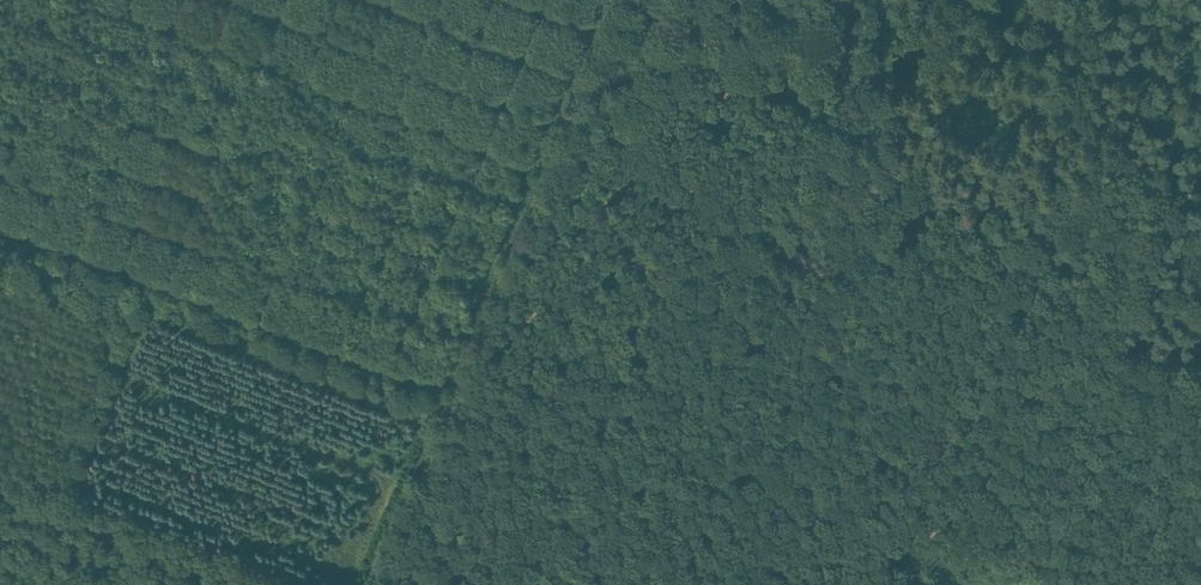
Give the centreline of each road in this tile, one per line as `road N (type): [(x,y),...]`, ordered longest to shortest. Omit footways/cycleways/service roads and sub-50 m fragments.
road 1 (track): [(434,426),(612,0)]
road 2 (track): [(818,584),(1008,220)]
road 3 (track): [(989,7),(1200,223)]
road 4 (track): [(1008,220),(1159,333),(1200,348)]

